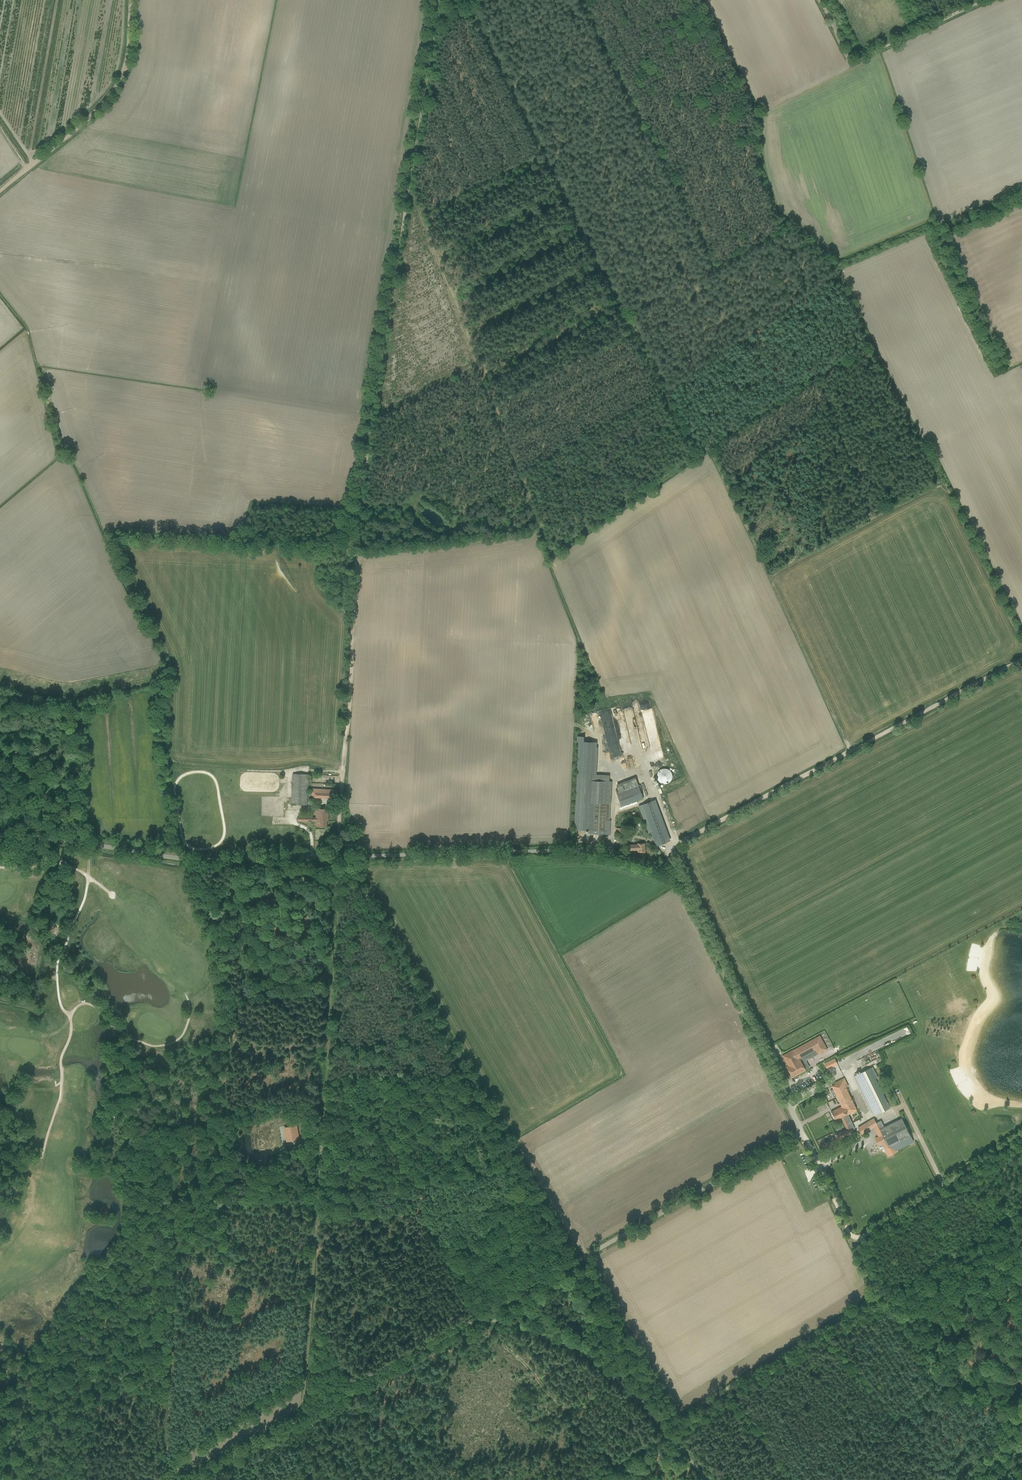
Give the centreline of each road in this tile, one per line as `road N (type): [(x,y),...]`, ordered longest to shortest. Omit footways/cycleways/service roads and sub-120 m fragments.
road 1 (unclassified): [(470,1320),(798,1134),(676,877),(591,855),(185,860),(0,837)]
road 2 (track): [(357,553),(541,530),(551,554),(697,454),(624,314),(714,268),(580,0)]
road 3 (track): [(357,553),(439,0)]
road 4 (track): [(538,1199),(337,862)]
road 5 (track): [(337,862),(357,553)]
road 6 (unclassified): [(201,1470),(470,1320)]
road 7 (unclassified): [(709,1479),(616,1378),(564,1343),(470,1320)]
road 8 (track): [(0,190),(109,97),(128,55),(130,0)]
road 9 (track): [(819,0),(850,61),(982,0)]
road 10 (track): [(851,1242),(1021,1136)]
road 11 (track): [(896,980),(1021,913)]
road 12 (track): [(438,1479),(356,1384)]
road 13 (track): [(798,1134),(851,1242)]

